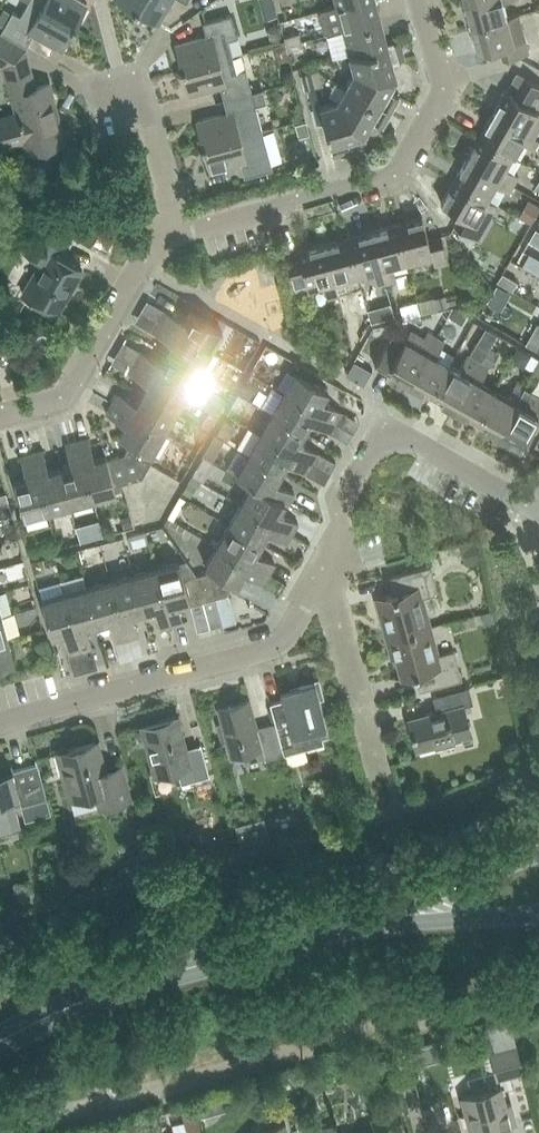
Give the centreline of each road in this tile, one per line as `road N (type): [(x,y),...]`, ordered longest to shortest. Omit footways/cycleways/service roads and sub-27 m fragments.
road 1 (residential): [(175,235),(393,175),(443,91),(417,0)]
road 2 (residential): [(0,724),(266,652),(291,631),(320,580)]
road 3 (secondary): [(0,1041),(113,991),(347,927)]
road 4 (residential): [(320,580),(342,524),(338,509),(385,427),(538,511)]
road 5 (residential): [(0,414),(61,398),(152,242),(175,235)]
road 6 (secondary): [(538,852),(347,927)]
road 7 (residential): [(377,770),(320,580)]
road 8 (secondary): [(347,927),(538,914)]
road 9 (residential): [(175,235),(136,89),(106,97)]

